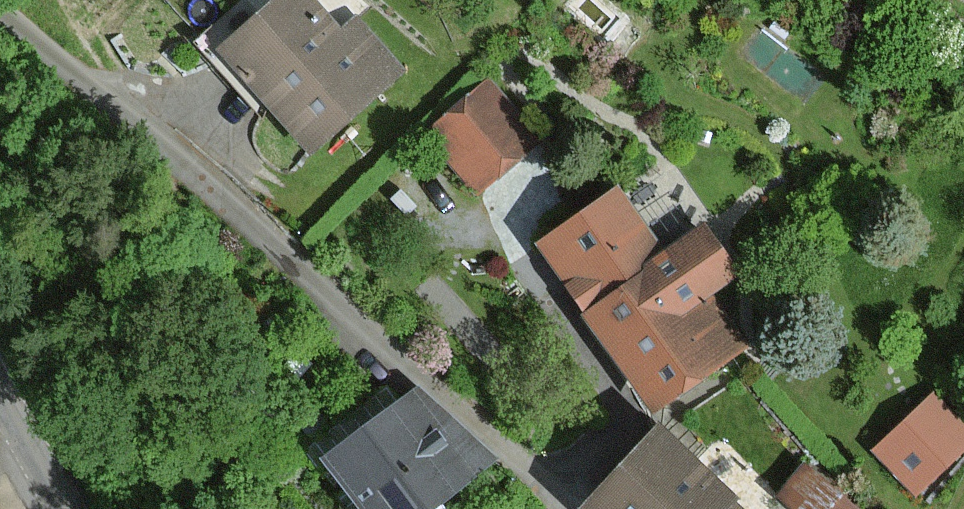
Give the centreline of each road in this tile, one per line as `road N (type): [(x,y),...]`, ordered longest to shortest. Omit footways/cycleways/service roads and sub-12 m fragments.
road 1 (unclassified): [(0,10),(571,508)]
road 2 (tertiary): [(63,508),(0,402)]

